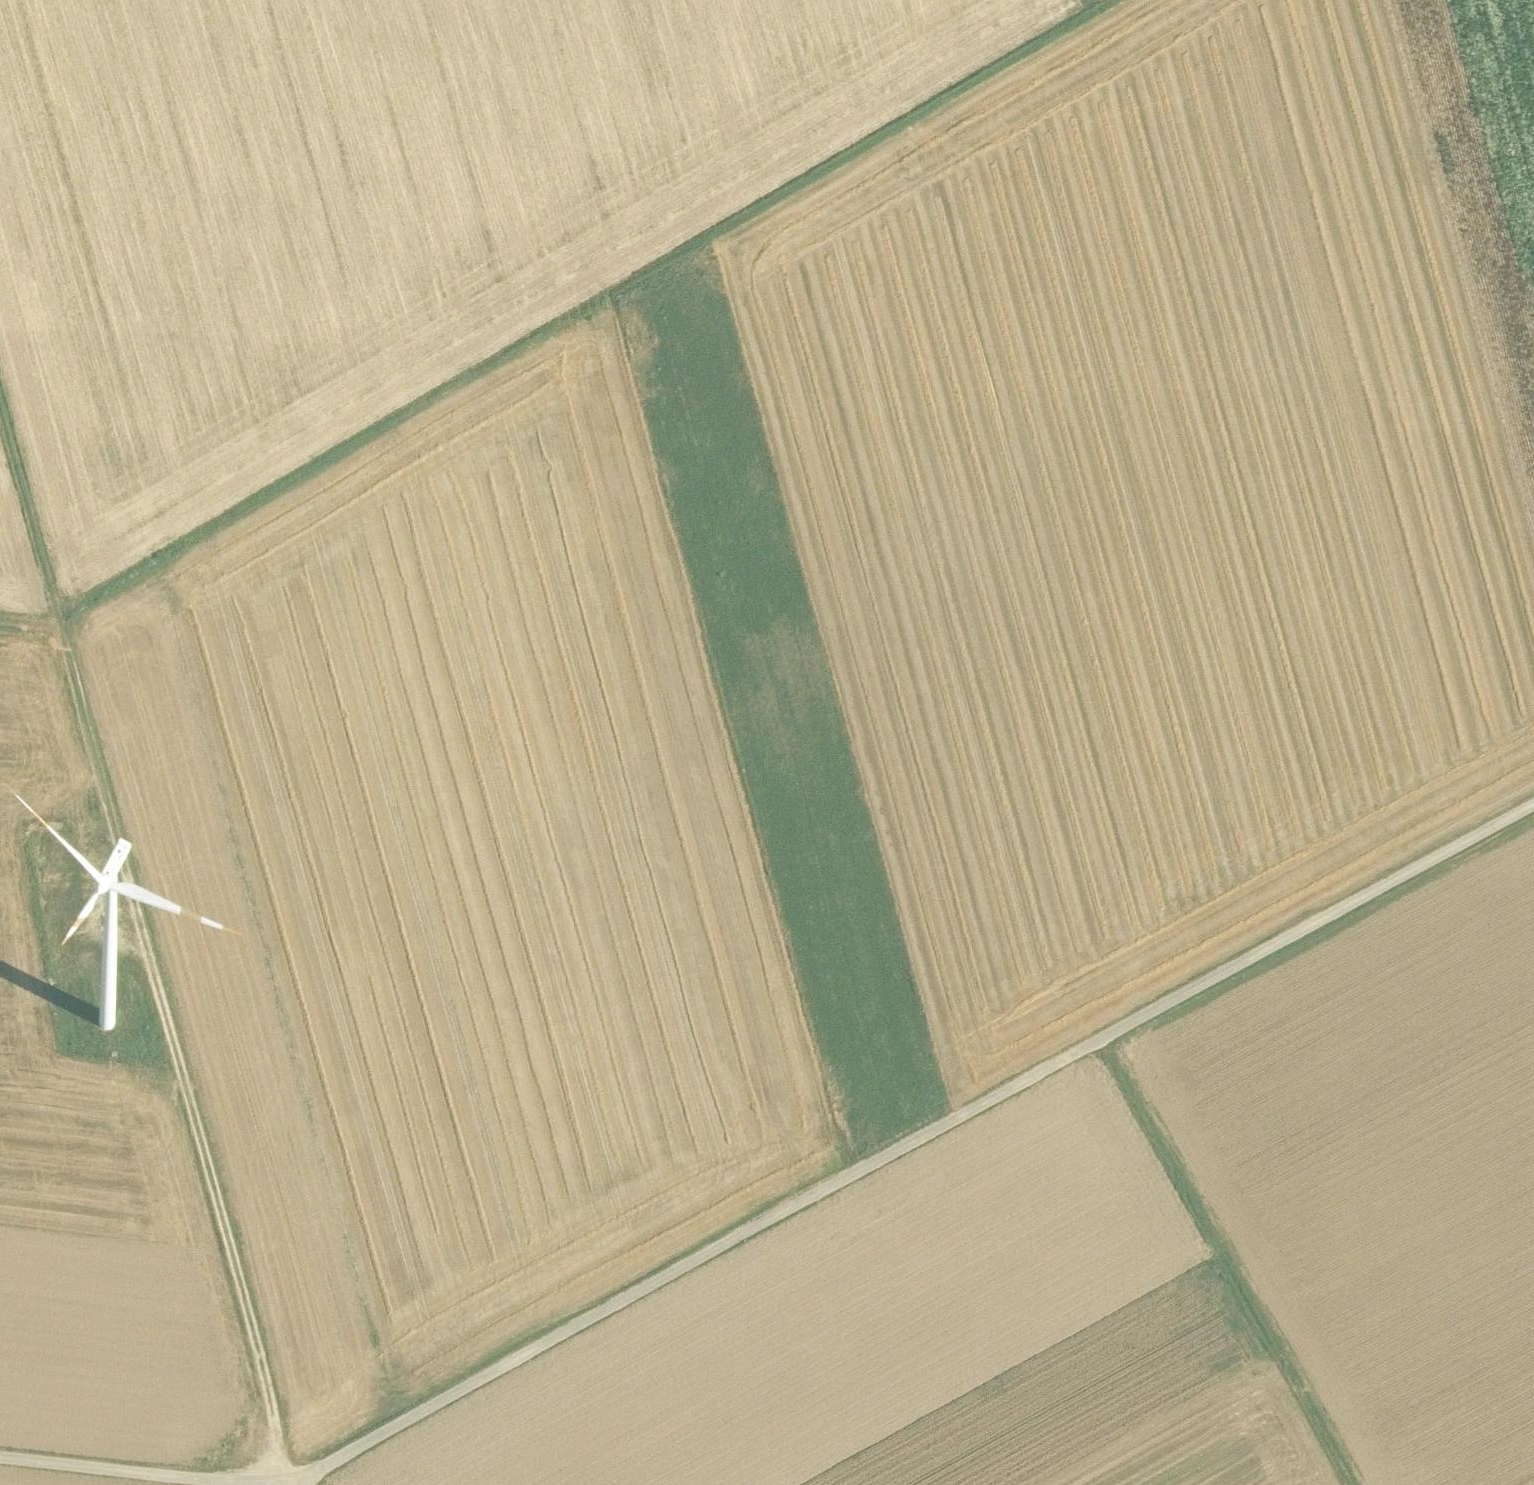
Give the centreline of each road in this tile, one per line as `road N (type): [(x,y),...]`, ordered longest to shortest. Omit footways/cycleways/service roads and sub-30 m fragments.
road 1 (track): [(1533,805),(295,1482)]
road 2 (track): [(1115,0),(57,622)]
road 3 (track): [(295,1482),(147,953),(97,963)]
road 4 (track): [(1346,1484),(1104,1040)]
road 5 (track): [(147,953),(57,622)]
road 6 (track): [(242,1484),(0,1459)]
road 7 (track): [(0,416),(57,622)]

